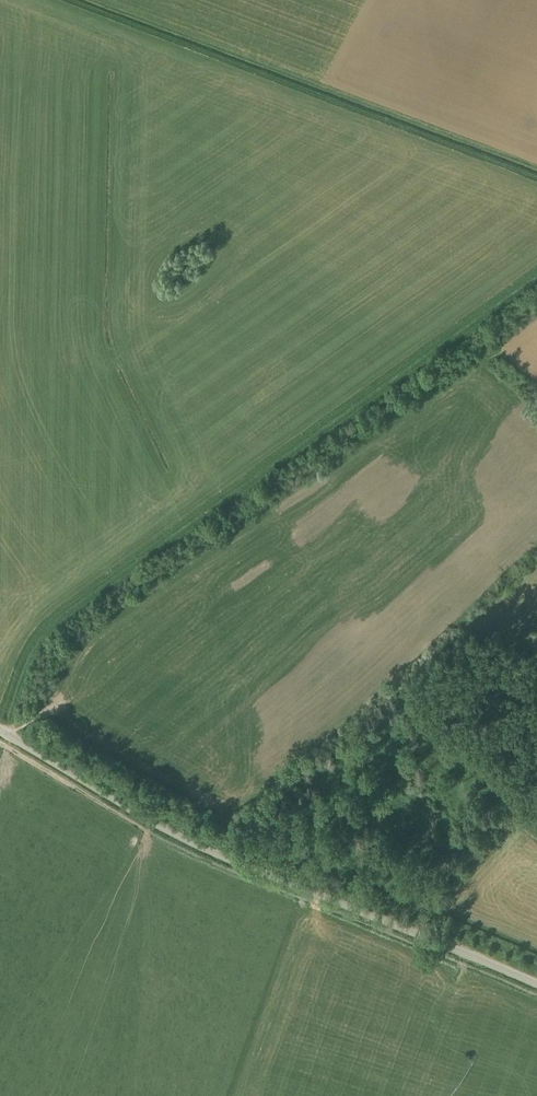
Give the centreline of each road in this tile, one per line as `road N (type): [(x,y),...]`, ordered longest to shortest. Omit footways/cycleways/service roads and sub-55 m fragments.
road 1 (unclassified): [(536,998),(219,858),(0,731)]

